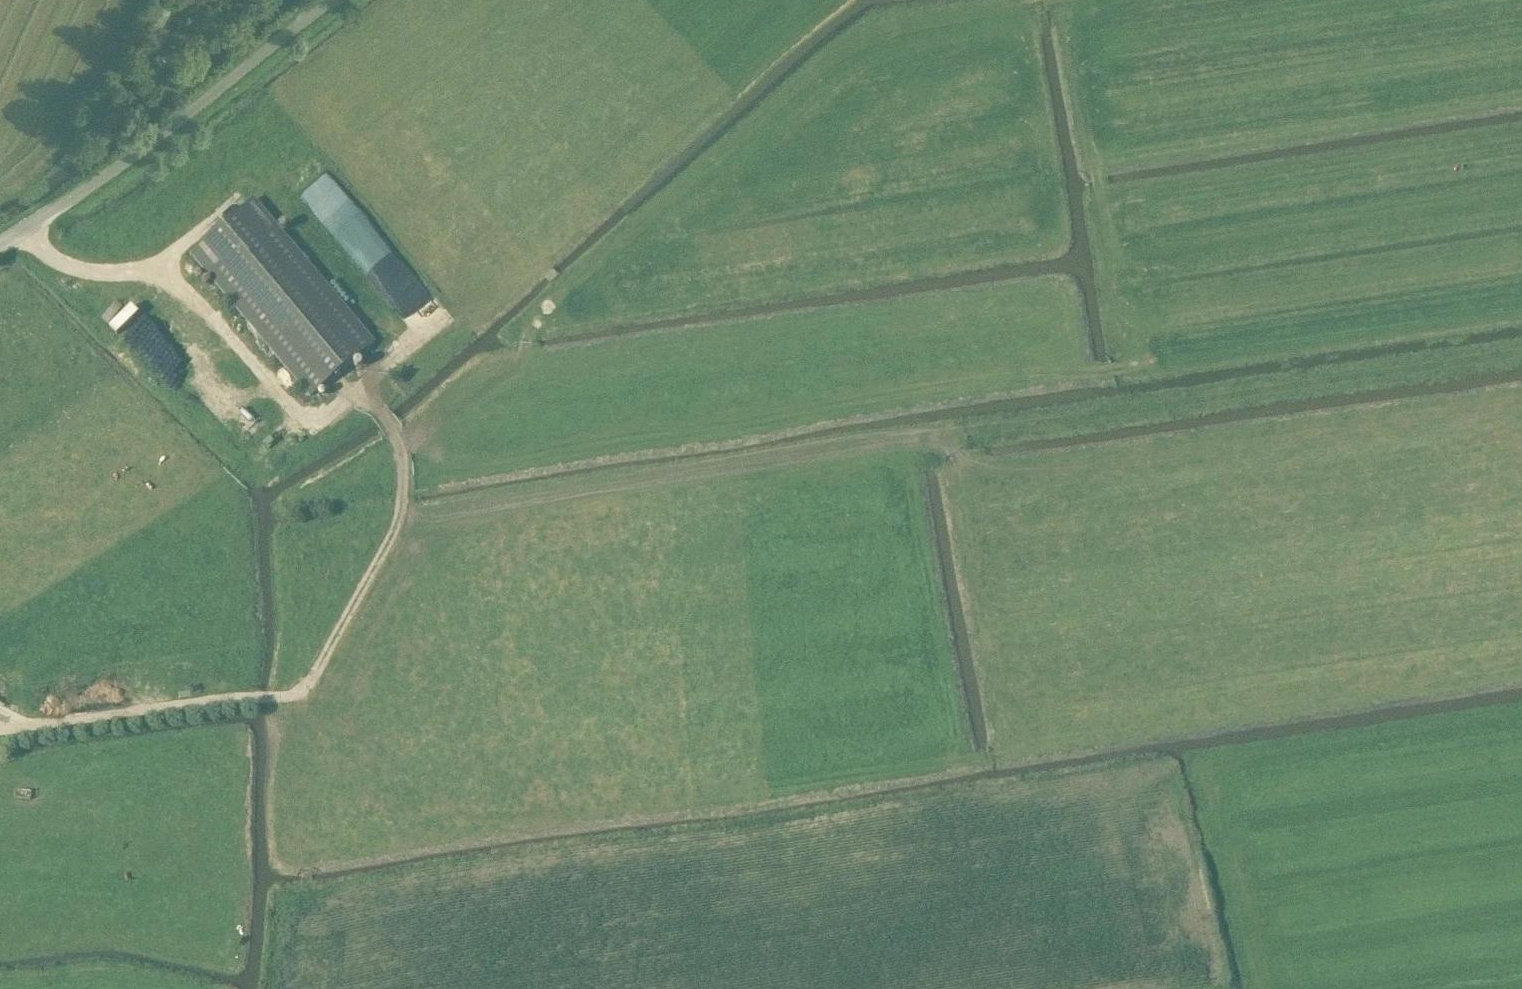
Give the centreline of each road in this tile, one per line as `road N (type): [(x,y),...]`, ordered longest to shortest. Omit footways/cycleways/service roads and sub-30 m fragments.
road 1 (track): [(0,729),(233,698),(280,701),(305,689),(393,540),(404,493),(404,451),(362,388),(312,422),(169,273),(87,267),(54,256),(26,229)]
road 2 (unclassified): [(333,0),(137,150),(0,243)]
road 3 (track): [(264,988),(280,701)]

